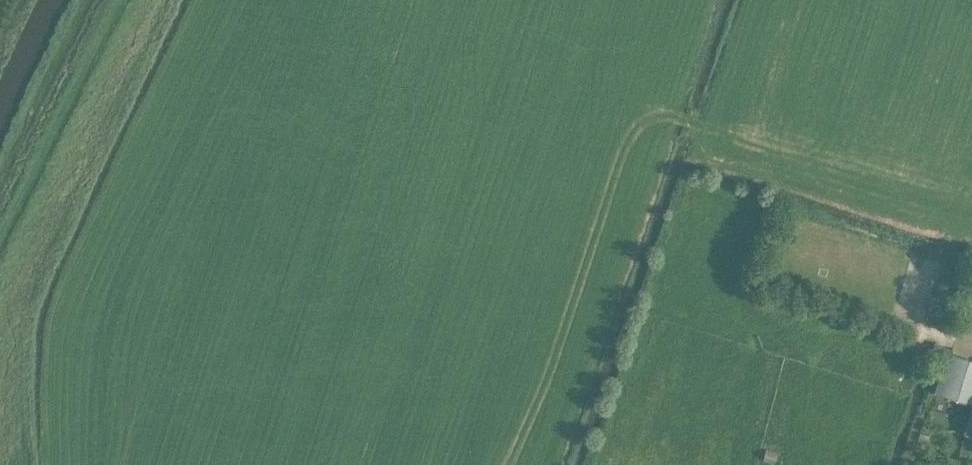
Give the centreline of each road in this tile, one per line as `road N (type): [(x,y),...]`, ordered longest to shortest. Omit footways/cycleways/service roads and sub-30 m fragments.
road 1 (track): [(124,0),(0,260)]

